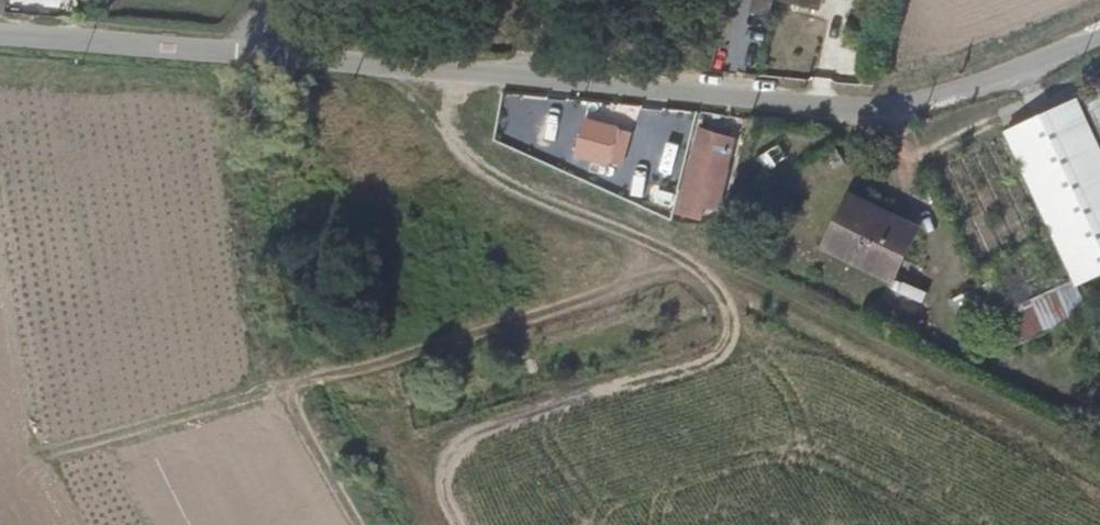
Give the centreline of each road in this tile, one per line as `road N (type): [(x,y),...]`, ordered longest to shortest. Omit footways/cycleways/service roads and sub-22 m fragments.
road 1 (unclassified): [(0,35),(907,112),(1099,24)]
road 2 (track): [(451,73),(478,117),(692,267),(54,452)]
road 3 (track): [(692,267),(1099,464)]

